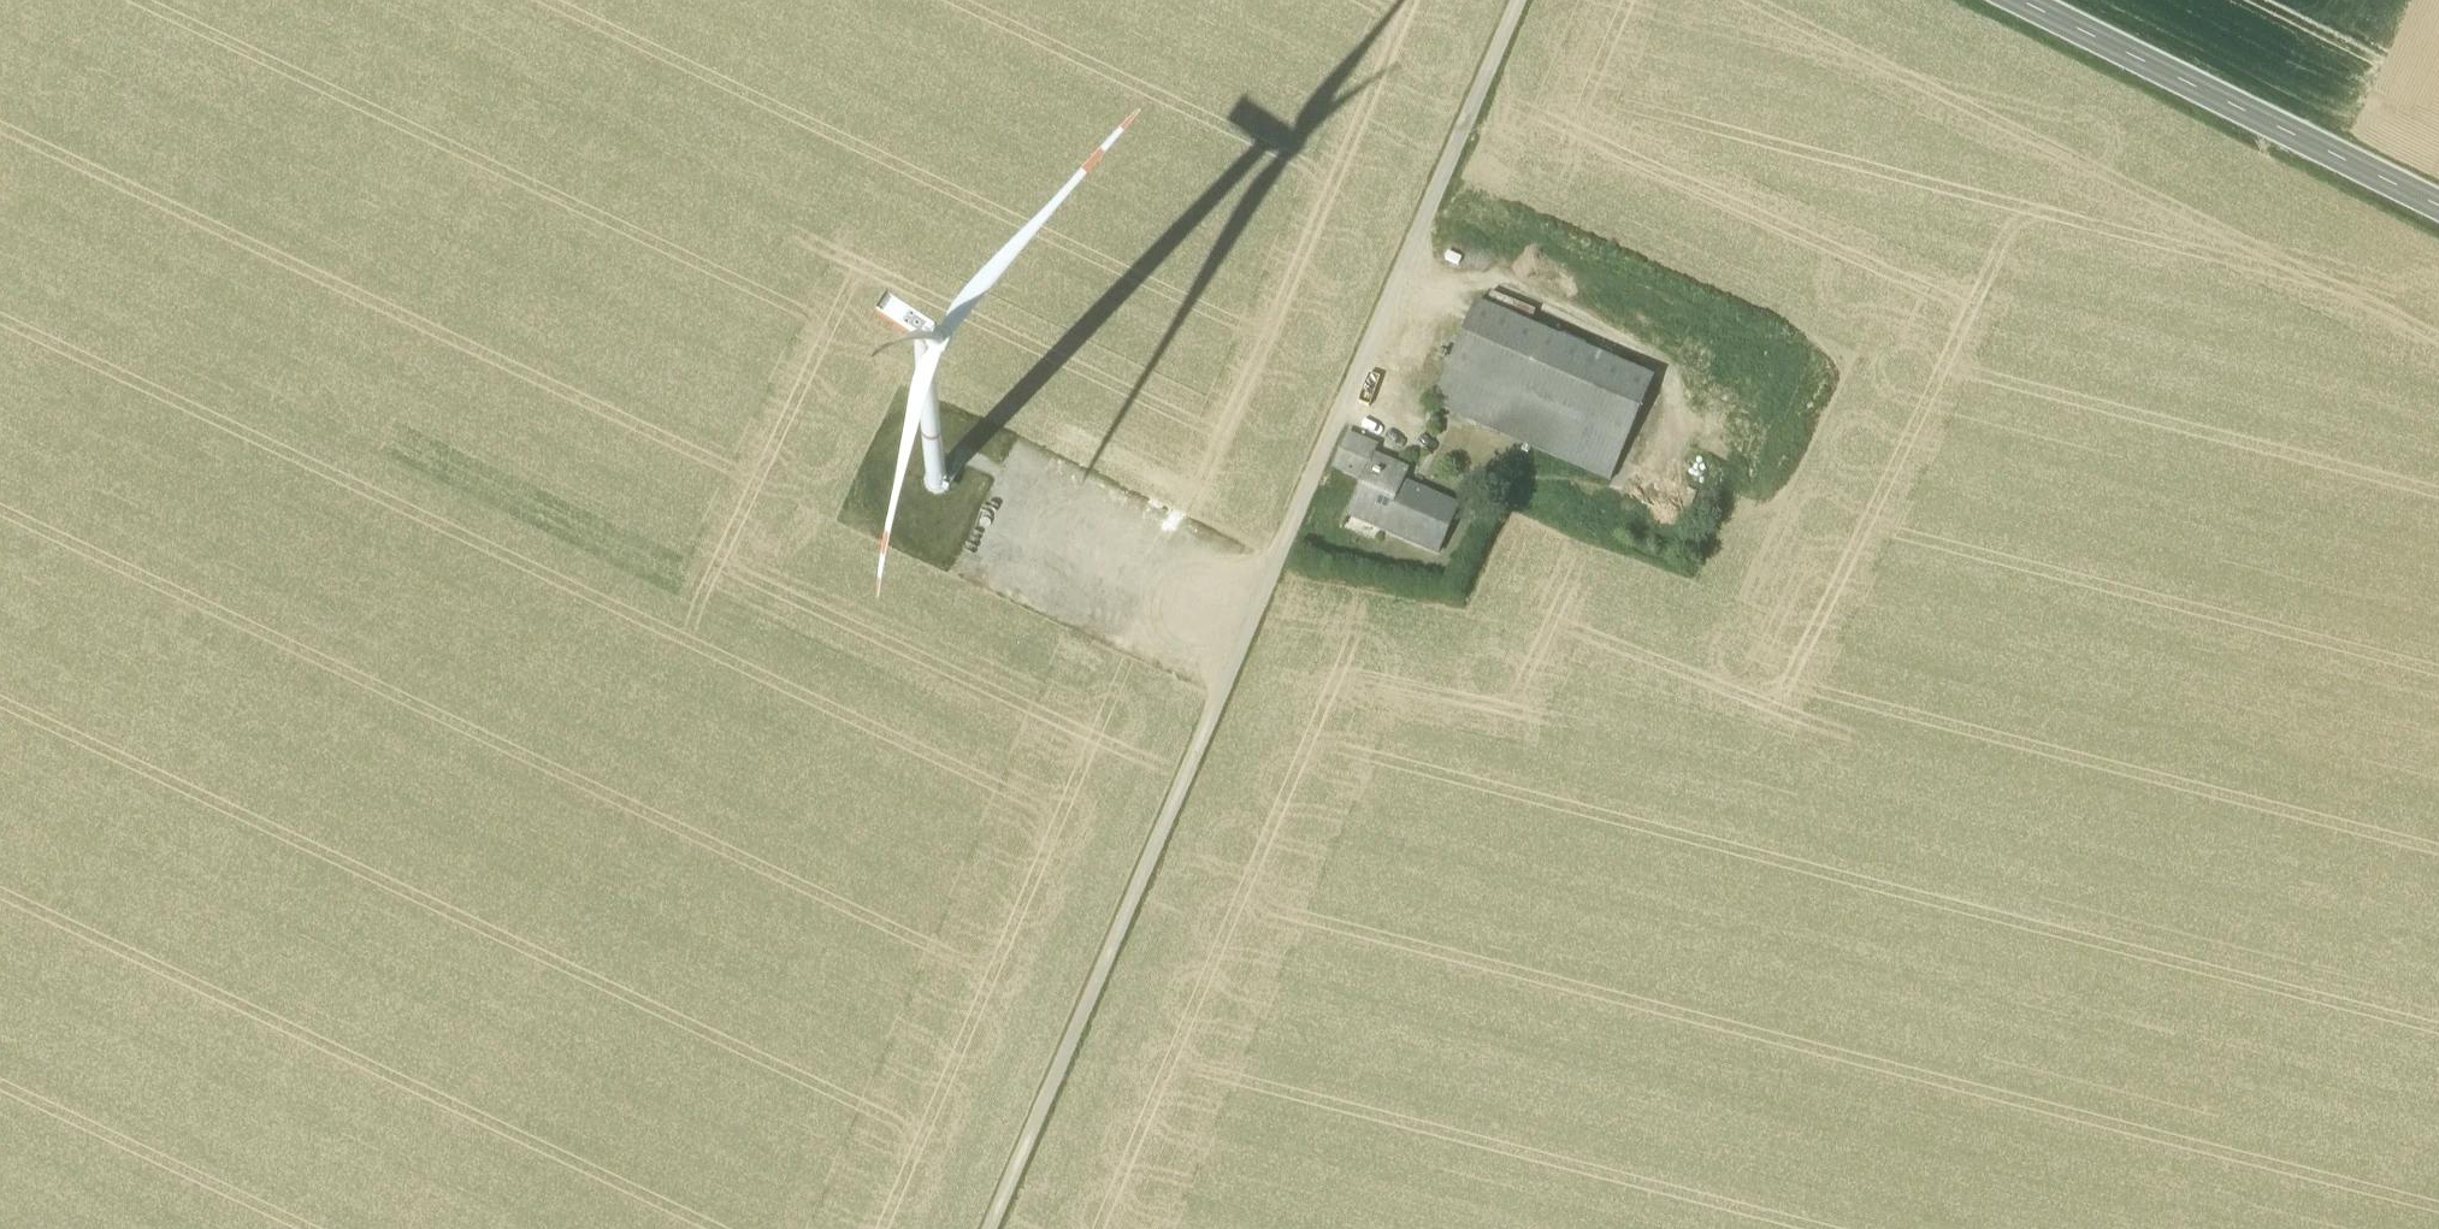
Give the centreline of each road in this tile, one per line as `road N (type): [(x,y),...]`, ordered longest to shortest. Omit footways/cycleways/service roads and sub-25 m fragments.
road 1 (track): [(1293,545),(994,1228)]
road 2 (secondary): [(2438,206),(2019,0)]

